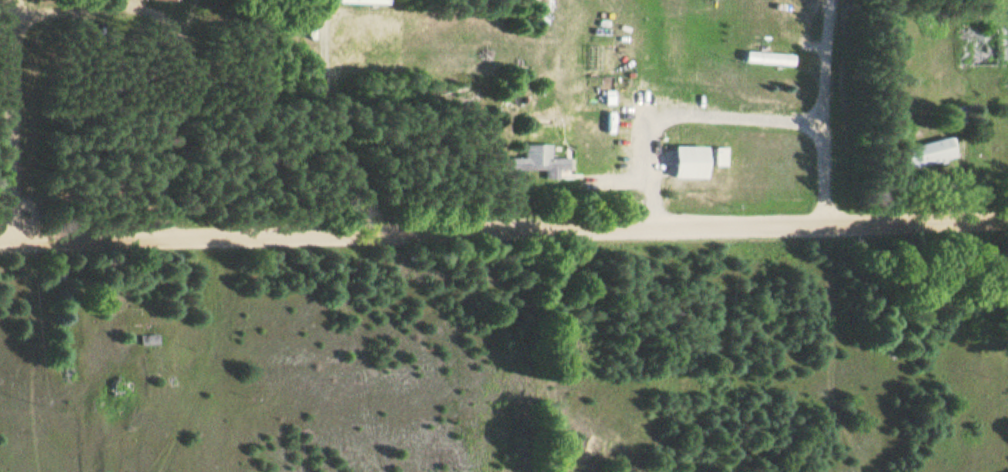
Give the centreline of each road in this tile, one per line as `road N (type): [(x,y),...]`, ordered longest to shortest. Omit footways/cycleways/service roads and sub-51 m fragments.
road 1 (residential): [(0,241),(1007,220)]
road 2 (residential): [(20,241),(22,0)]
road 3 (track): [(837,0),(823,224)]

